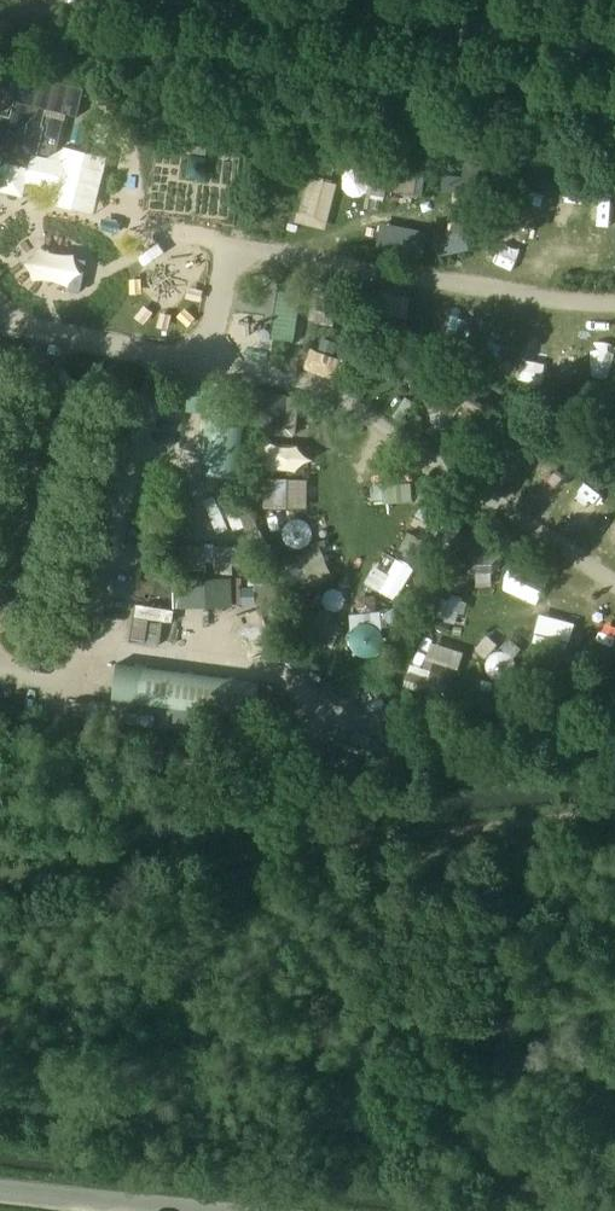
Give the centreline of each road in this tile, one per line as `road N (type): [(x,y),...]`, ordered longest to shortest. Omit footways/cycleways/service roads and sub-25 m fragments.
road 1 (unclassified): [(133,1210),(0,1197)]

